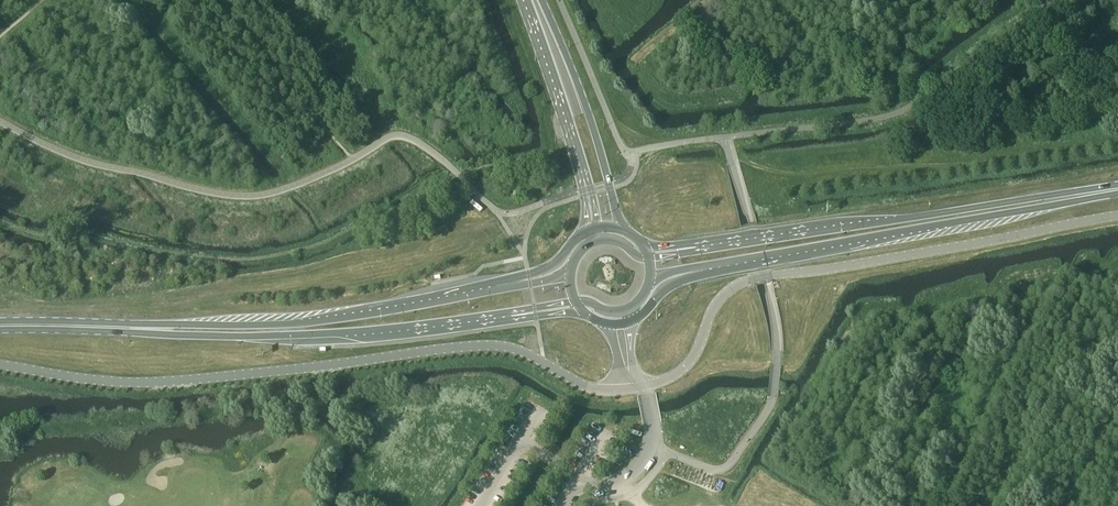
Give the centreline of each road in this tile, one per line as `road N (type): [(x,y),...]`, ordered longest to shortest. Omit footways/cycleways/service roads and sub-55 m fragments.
road 1 (unclassified): [(640,387),(589,388),(530,355),(483,345),(132,383),(0,366)]
road 2 (unclassified): [(1117,216),(735,284),(712,306),(687,364),(640,387)]
road 3 (primary): [(150,329),(324,335),(535,313)]
road 4 (primary): [(692,271),(1070,197)]
road 5 (primary): [(1070,197),(690,248)]
road 6 (primary): [(529,279),(334,318),(150,329)]
road 7 (secondary): [(622,229),(592,122),(542,0)]
road 8 (secondary): [(523,0),(586,190)]
road 9 (unclassified): [(640,387),(650,438),(638,461),(608,484),(573,475)]
road 10 (primary): [(0,326),(150,329)]

